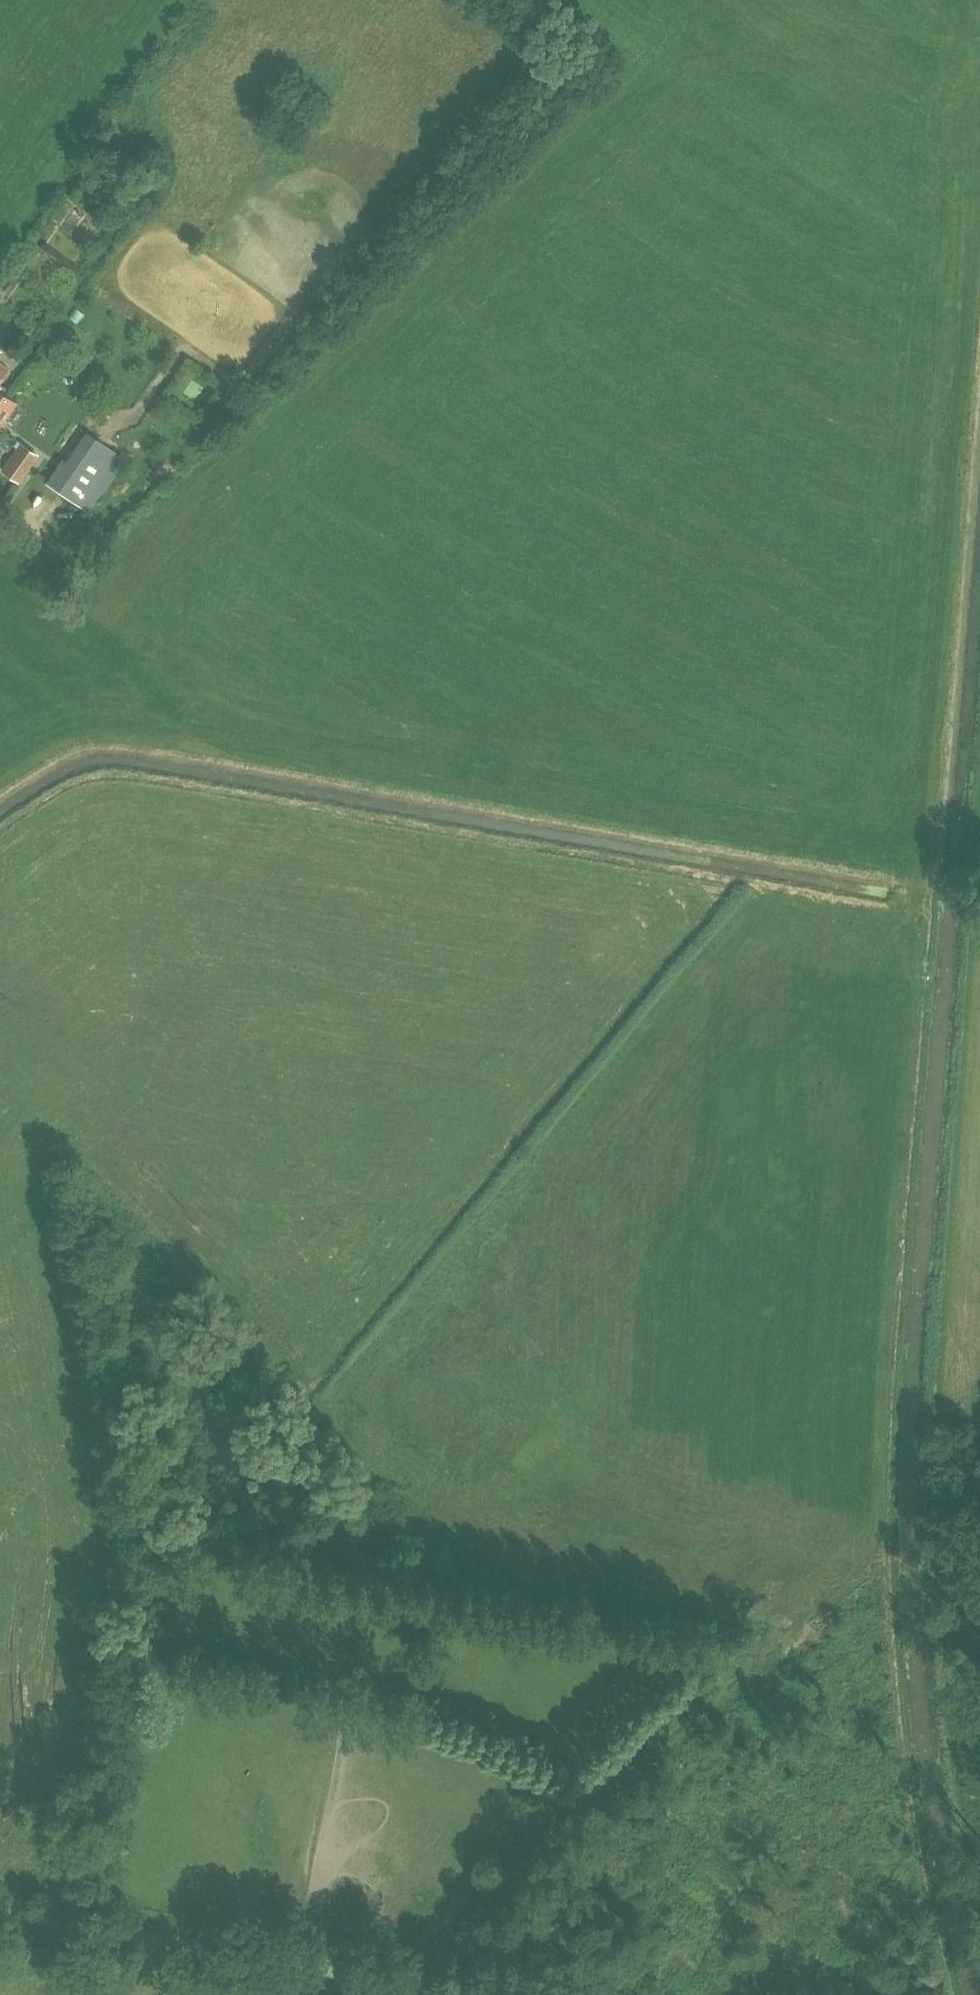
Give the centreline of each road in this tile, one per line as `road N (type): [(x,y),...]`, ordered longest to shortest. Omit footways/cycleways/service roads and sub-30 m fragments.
road 1 (unclassified): [(487,1994),(0,1912)]

